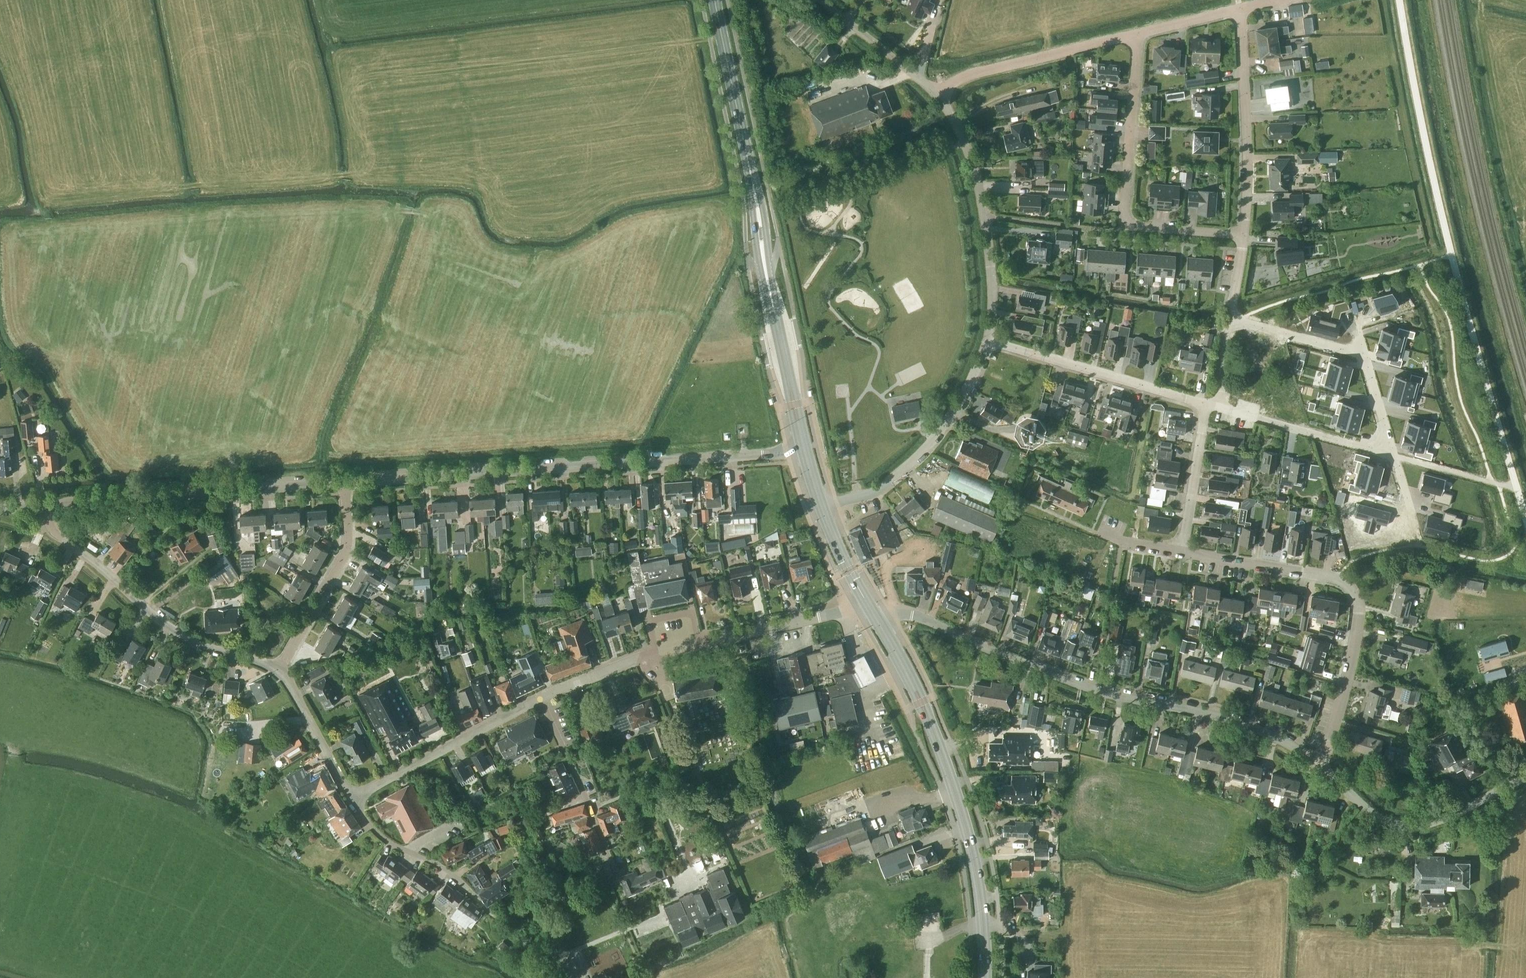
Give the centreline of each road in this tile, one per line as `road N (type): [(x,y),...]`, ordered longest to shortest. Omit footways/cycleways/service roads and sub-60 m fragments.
road 1 (unclassified): [(880,623),(912,616),(1096,691),(1220,715),(1317,763)]
road 2 (tertiary): [(345,487),(803,447)]
road 3 (primary): [(984,977),(970,846),(922,702),(880,623)]
road 4 (residential): [(1317,763),(1352,659),(1359,606),(1351,590),(1336,579),(1183,550)]
road 5 (residential): [(856,608),(647,655),(540,699)]
road 6 (residential): [(1243,235),(1128,224),(1137,34)]
road 7 (tertiary): [(48,512),(74,502),(345,487)]
road 8 (residential): [(278,670),(161,621),(61,538),(48,512)]
road 9 (residential): [(988,340),(985,217),(972,159),(936,93)]
road 10 (residential): [(822,508),(870,495),(917,457),(974,378),(988,340)]
road 11 (residential): [(1229,321),(1356,351),(1367,361),(1395,456)]
road 12 (unclassified): [(1317,763),(1377,818),(1401,826),(1442,819),(1525,778)]
road 13 (residential): [(1243,235),(1240,9)]
road 14 (residential): [(1205,403),(988,340)]
road 15 (residential): [(540,699),(351,798)]
road 16 (residential): [(936,93),(966,75),(1137,34)]
road 17 (residential): [(278,670),(344,554),(345,487)]
road 18 (residential): [(615,874),(540,699)]
road 19 (residential): [(495,916),(449,872),(379,835),(351,798)]
road 20 (residential): [(1395,456),(1219,407)]
road 21 (primary): [(750,171),(715,0)]
road 22 (residential): [(936,93),(819,0)]
road 23 (residential): [(1205,403),(1183,550)]
road 24 (residential): [(351,798),(278,670)]
road 25 (primary): [(803,447),(773,308)]
road 26 (primary): [(750,171),(757,256),(773,308)]
road 27 (primary): [(773,308),(766,227),(750,171)]

